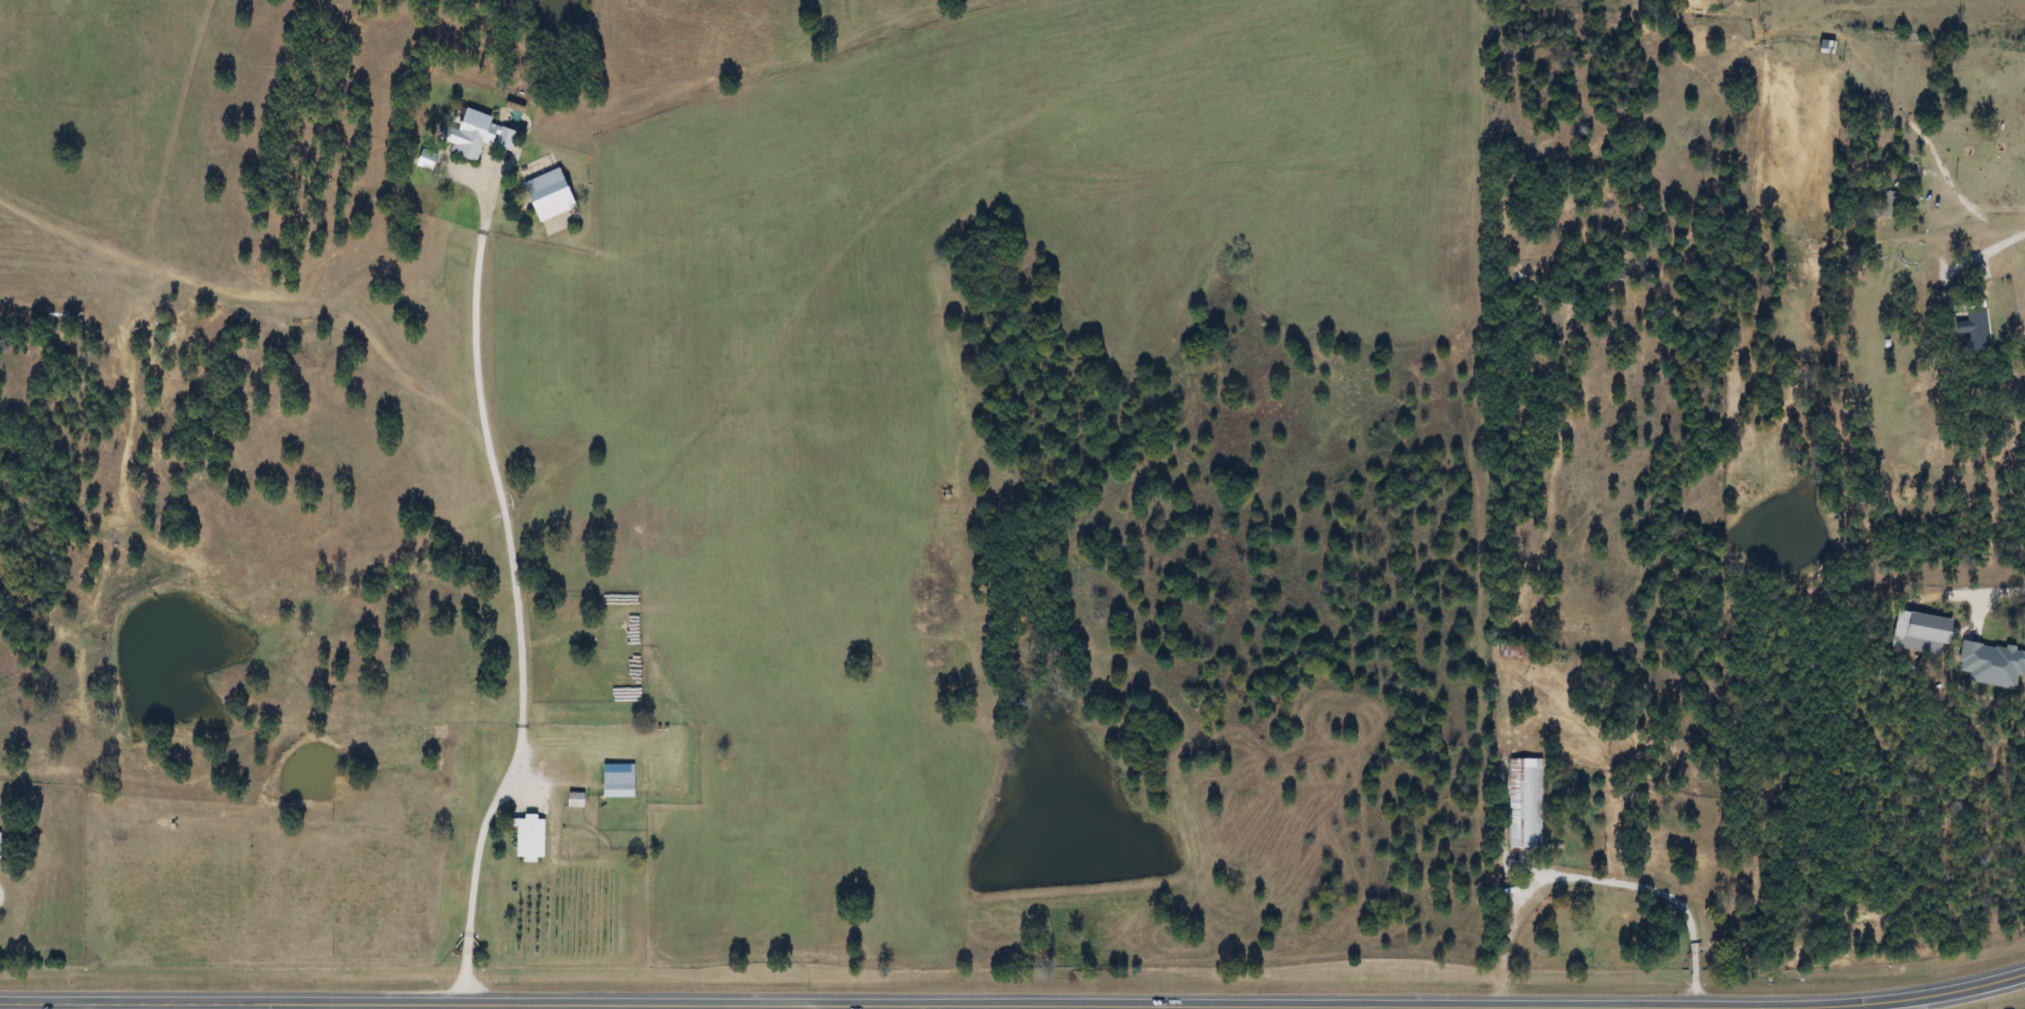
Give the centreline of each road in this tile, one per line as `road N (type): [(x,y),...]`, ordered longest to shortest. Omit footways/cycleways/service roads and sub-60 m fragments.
road 1 (tertiary): [(0,1004),(1348,1008)]
road 2 (tertiary): [(1890,1008),(2024,976)]

